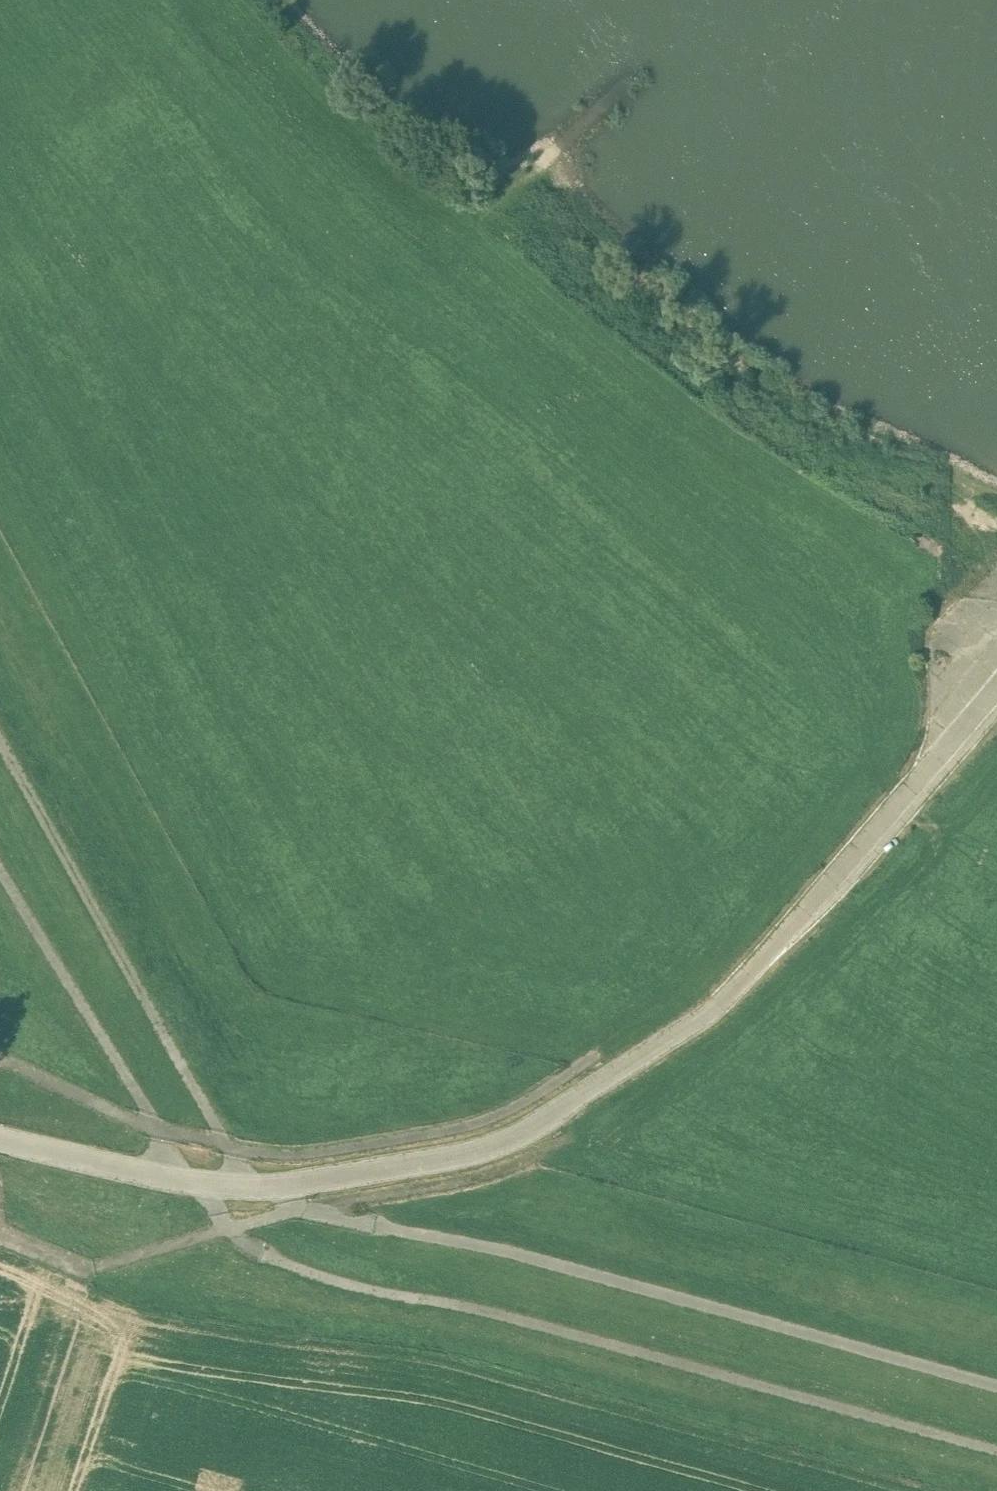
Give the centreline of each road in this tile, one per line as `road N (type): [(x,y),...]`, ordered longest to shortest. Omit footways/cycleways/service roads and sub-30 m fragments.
road 1 (track): [(996,1444),(298,1267),(243,1241),(205,1183)]
road 2 (track): [(563,1078),(490,1121),(447,1134),(298,1157),(154,1128),(0,1057)]
road 3 (track): [(0,1229),(88,1266),(302,1208),(538,1158)]
road 4 (track): [(244,1186),(0,742)]
road 5 (track): [(177,1175),(148,1113),(0,873)]

